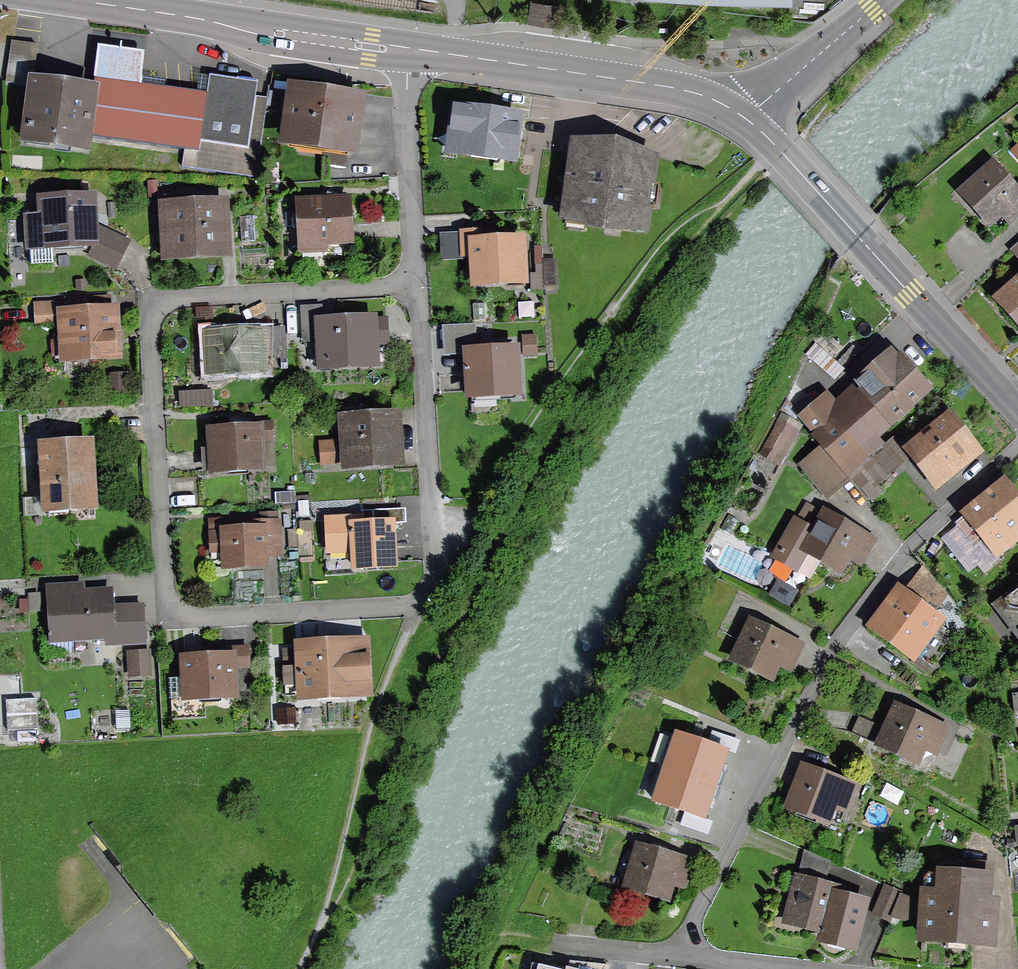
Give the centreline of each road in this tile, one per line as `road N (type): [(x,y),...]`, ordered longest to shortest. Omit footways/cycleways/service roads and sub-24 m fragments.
road 1 (residential): [(417,286),(181,297),(161,304),(151,329),(166,598),(175,614),(189,620),(419,605)]
road 2 (residential): [(1017,449),(848,614),(678,959)]
road 3 (residential): [(417,286),(435,567),(419,605)]
road 4 (tertiary): [(458,58),(682,90),(745,119)]
road 5 (tertiary): [(859,238),(1013,408)]
road 6 (residential): [(405,62),(417,286)]
road 7 (tertiary): [(191,17),(267,47),(405,62)]
road 8 (tertiary): [(398,42),(191,17)]
road 9 (tertiary): [(0,9),(191,17)]
road 10 (residential): [(745,119),(882,0)]
road 11 (residential): [(558,948),(678,959)]

